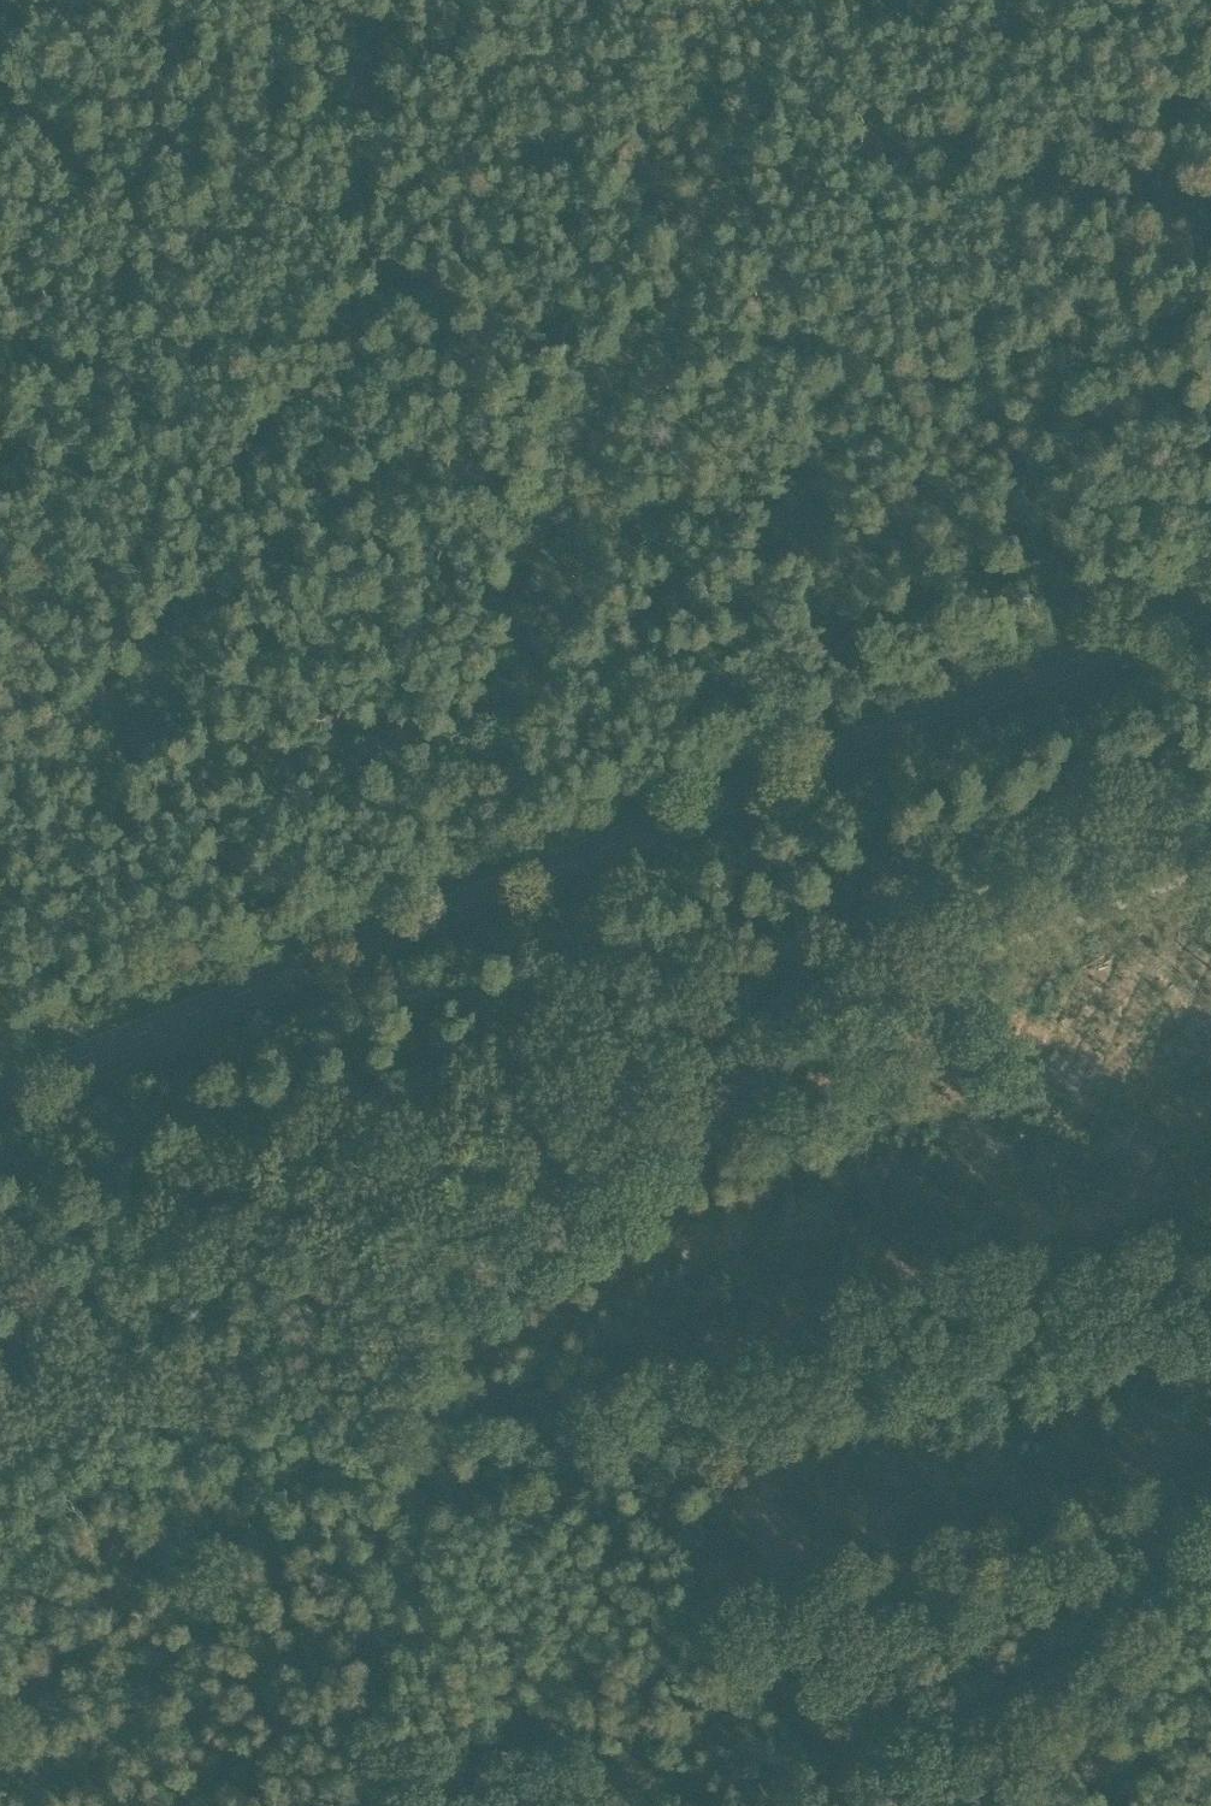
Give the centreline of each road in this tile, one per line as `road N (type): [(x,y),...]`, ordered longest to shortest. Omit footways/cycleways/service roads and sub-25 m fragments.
road 1 (track): [(0,1395),(336,1211),(682,1062),(1210,862)]
road 2 (secondary): [(0,1095),(1210,613)]
road 3 (track): [(553,878),(494,726),(486,629),(629,352),(626,249),(748,0)]

